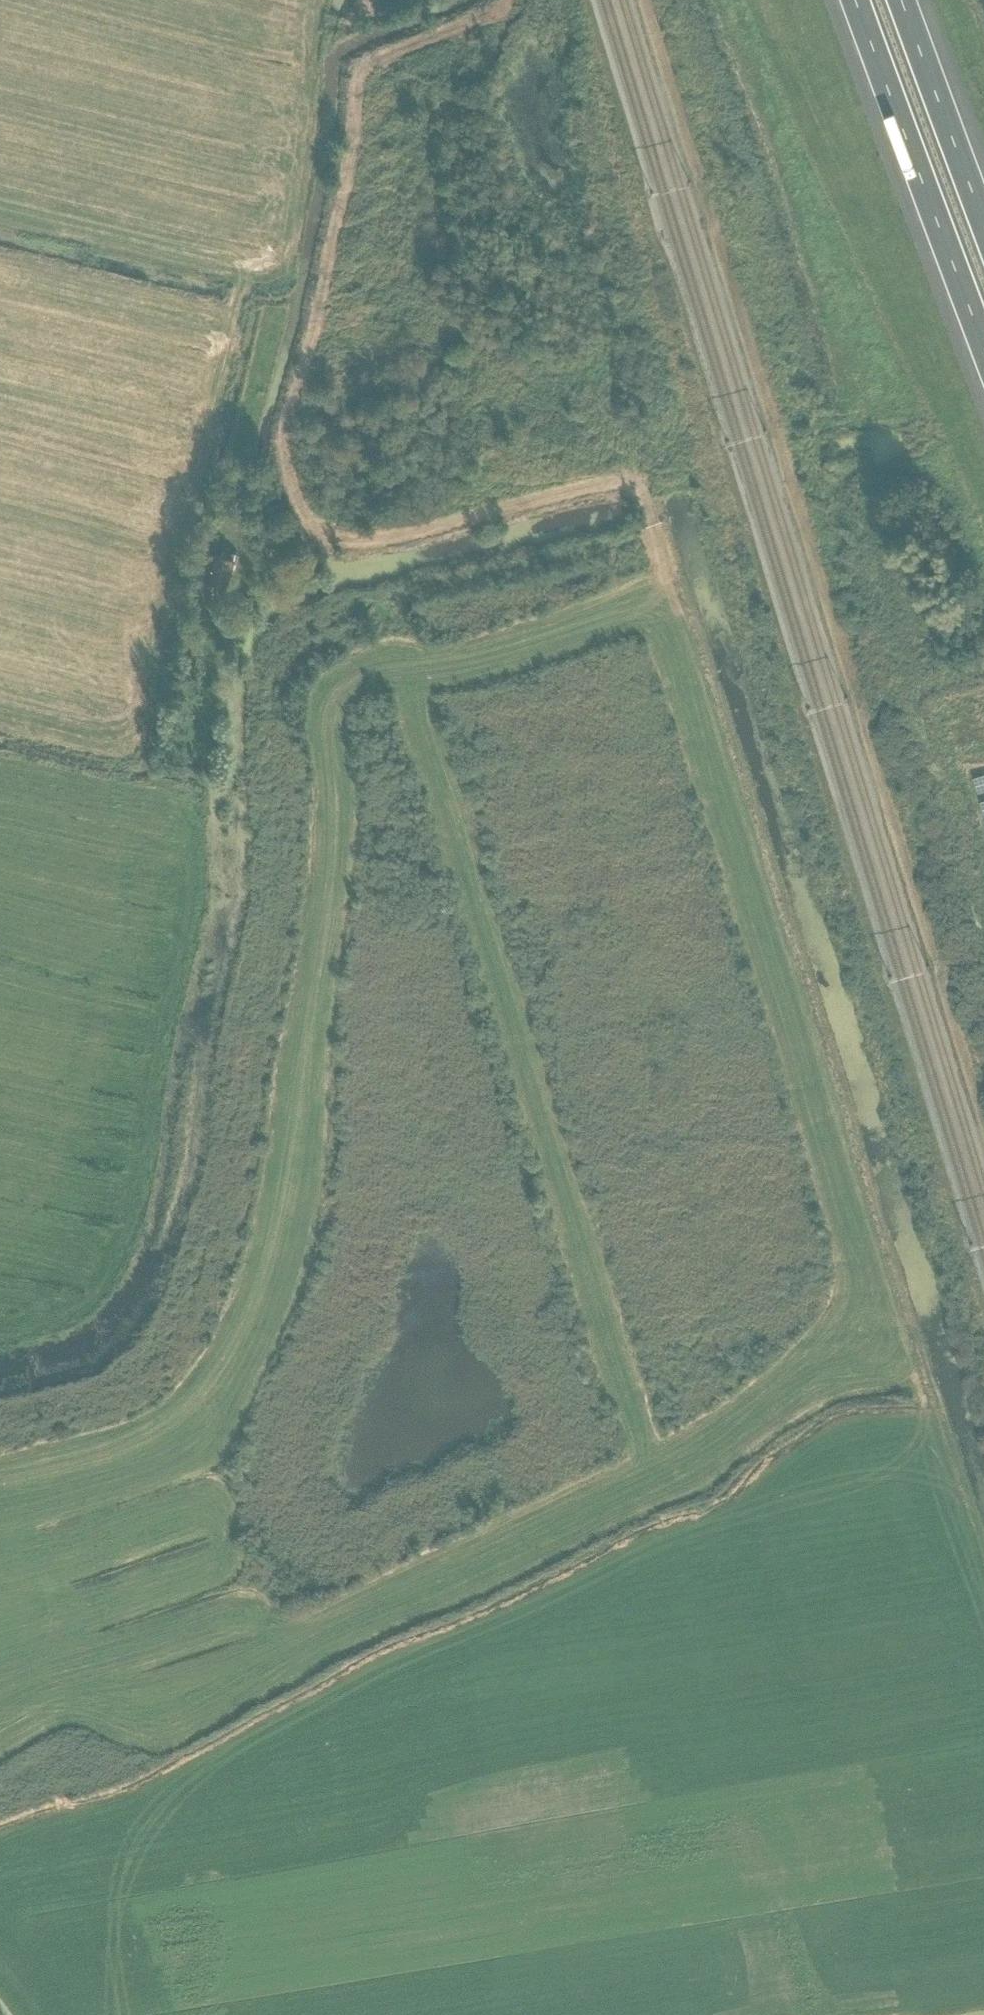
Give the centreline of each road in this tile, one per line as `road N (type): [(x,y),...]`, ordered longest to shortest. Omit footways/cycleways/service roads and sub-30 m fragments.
road 1 (motorway): [(852,0),(983,353)]
road 2 (motorway): [(983,211),(905,0)]

